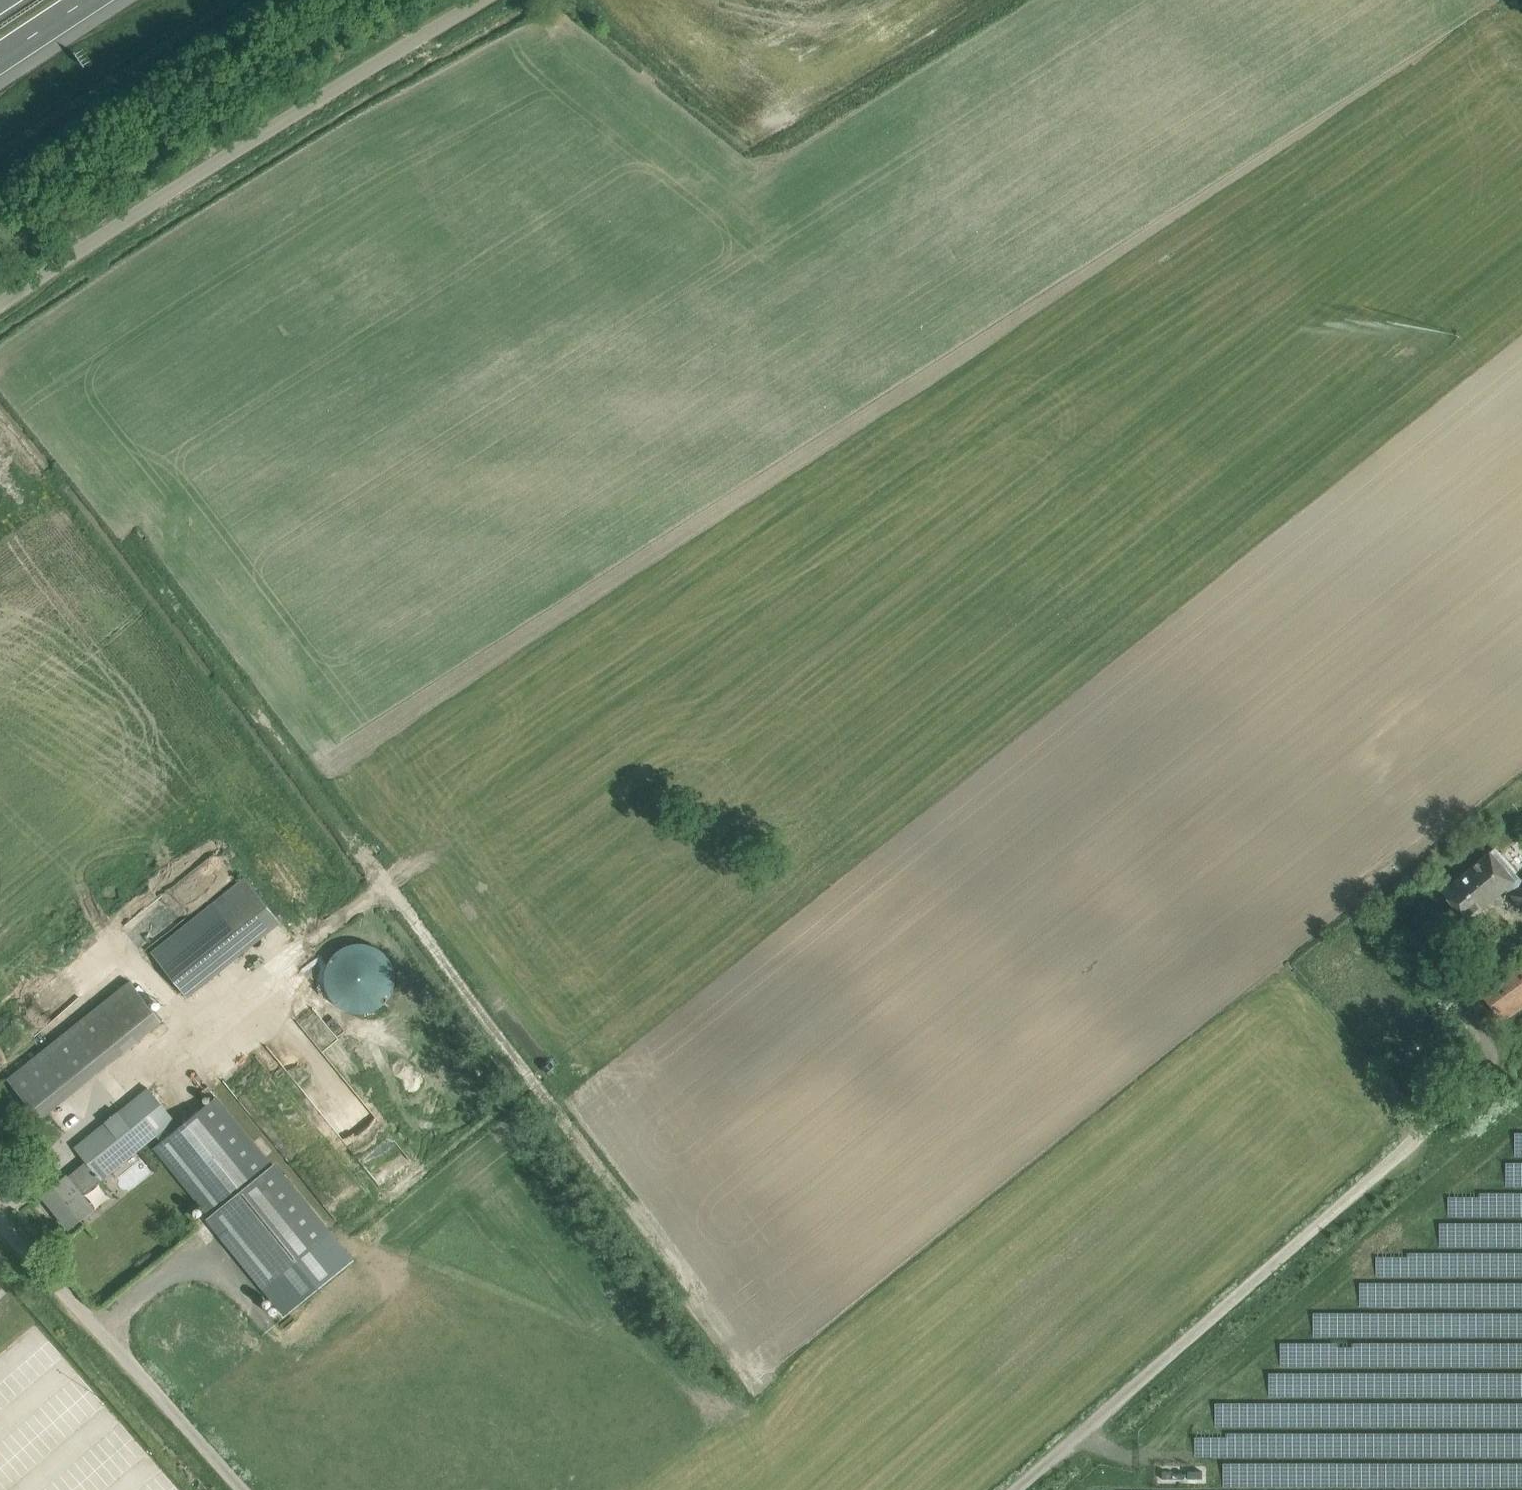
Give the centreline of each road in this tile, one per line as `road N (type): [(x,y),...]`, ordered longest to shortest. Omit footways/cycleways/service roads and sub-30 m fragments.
road 1 (unclassified): [(482,0),(243,144),(0,306)]
road 2 (unclassified): [(1433,1124),(1016,1489)]
road 3 (unclassified): [(243,1489),(0,1218)]

